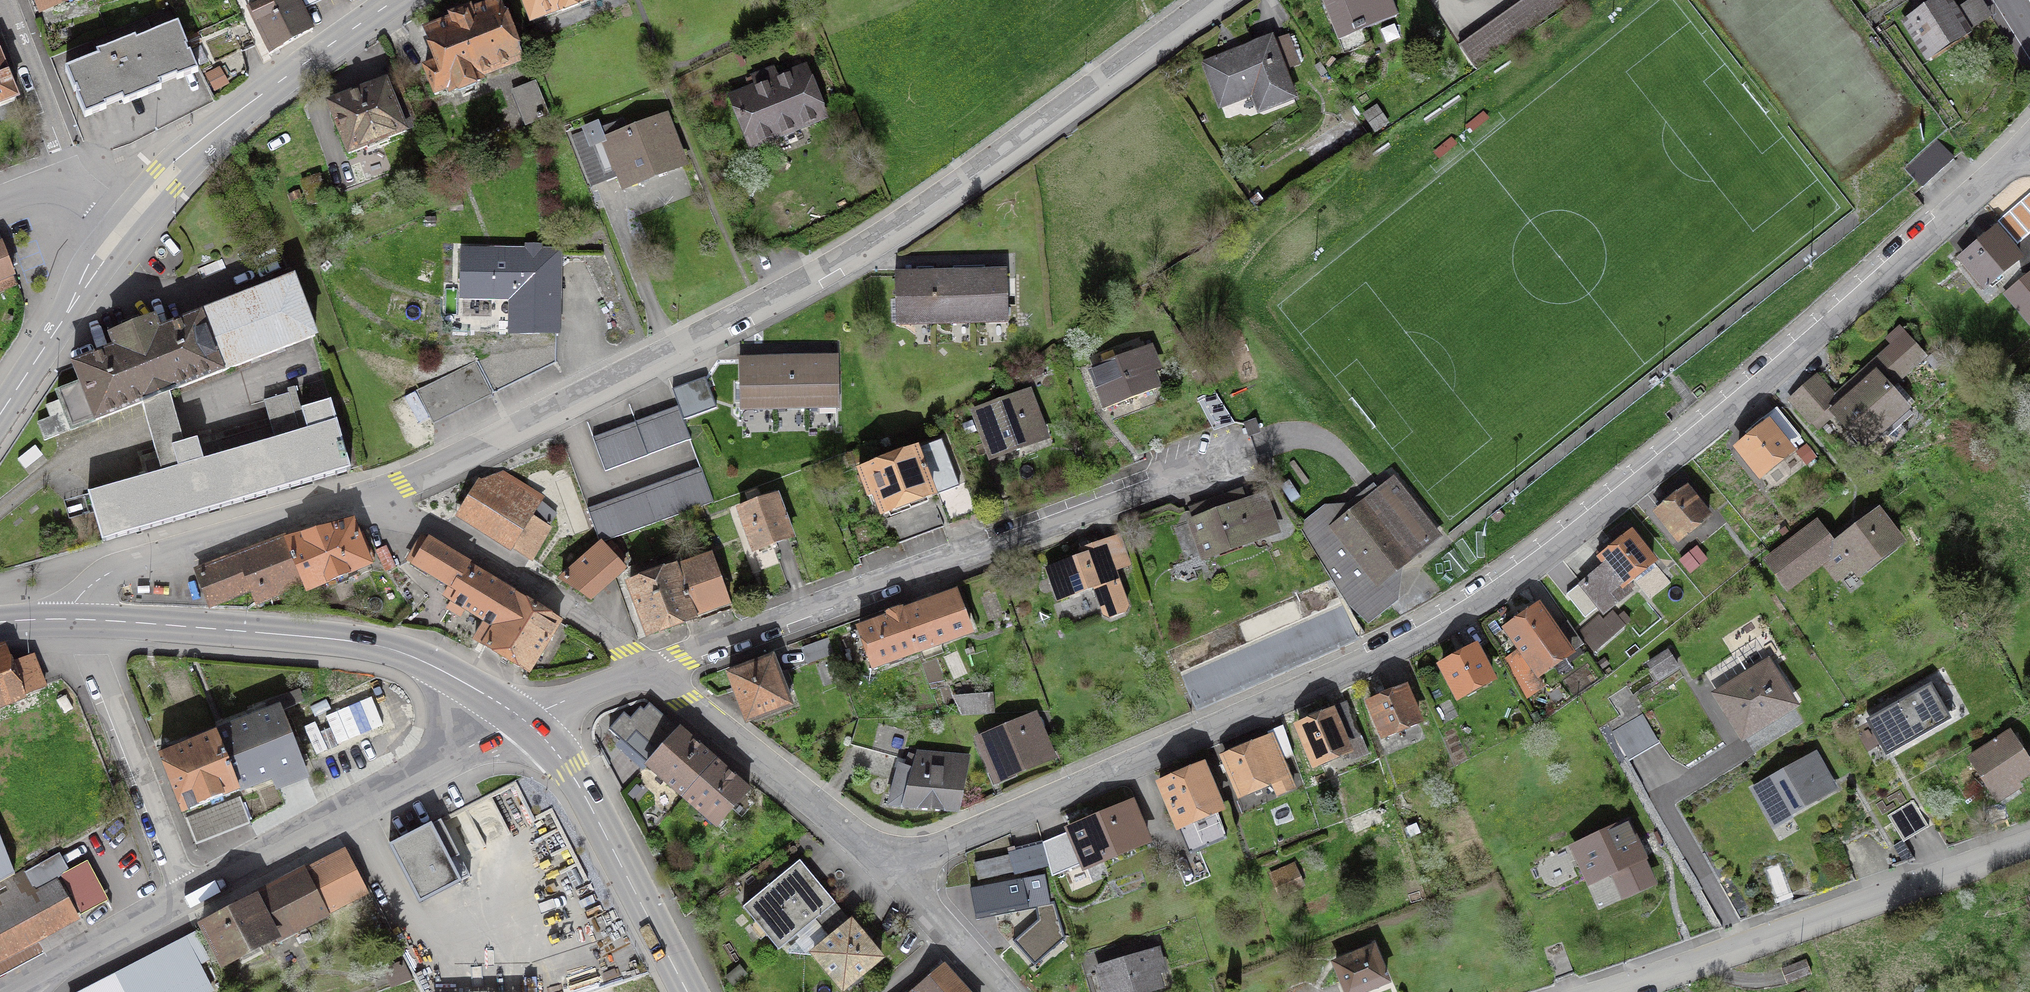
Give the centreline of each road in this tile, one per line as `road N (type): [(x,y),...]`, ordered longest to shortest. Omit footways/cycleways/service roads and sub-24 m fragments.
road 1 (residential): [(894,875),(1517,576),(2029,146)]
road 2 (residential): [(371,495),(879,249),(1227,0)]
road 3 (residential): [(1223,464),(644,678)]
road 4 (primary): [(526,721),(410,655),(349,641),(73,618)]
road 5 (residential): [(1592,991),(2029,846)]
road 6 (residential): [(526,721),(188,900)]
road 7 (secondary): [(120,232),(225,122),(396,0)]
road 8 (residential): [(73,618),(75,603),(103,577),(371,495)]
road 9 (residential): [(371,495),(625,655),(644,678)]
road 10 (residential): [(644,678),(894,875)]
road 11 (primary): [(687,991),(567,770),(526,721)]
road 12 (unclassified): [(188,900),(73,618)]
road 13 (secondary): [(0,412),(120,232)]
road 14 (residential): [(4,0),(78,188)]
road 15 (residential): [(188,900),(12,991)]
road 16 (residential): [(894,875),(999,991)]
road 17 (residential): [(644,678),(526,721)]

